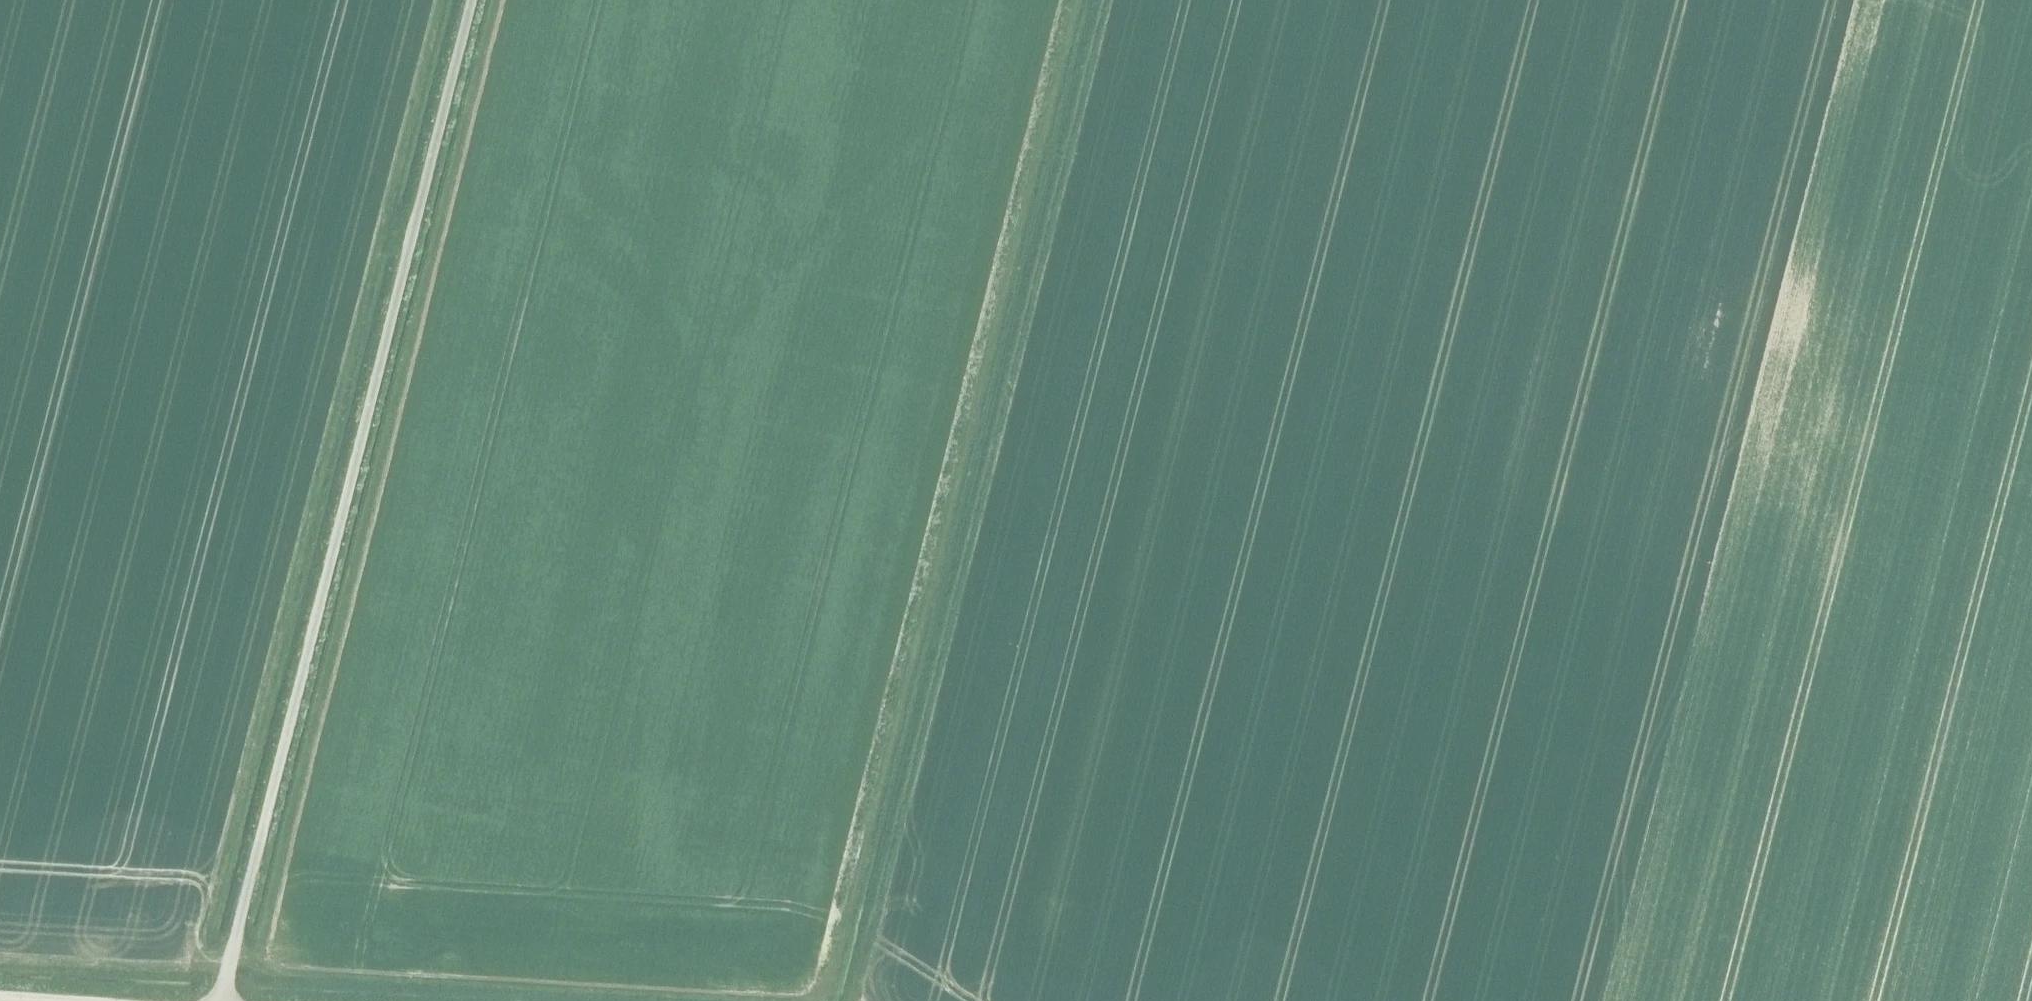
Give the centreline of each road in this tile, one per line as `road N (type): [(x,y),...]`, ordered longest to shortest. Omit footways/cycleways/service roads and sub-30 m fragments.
road 1 (unclassified): [(219,1000),(472,0)]

